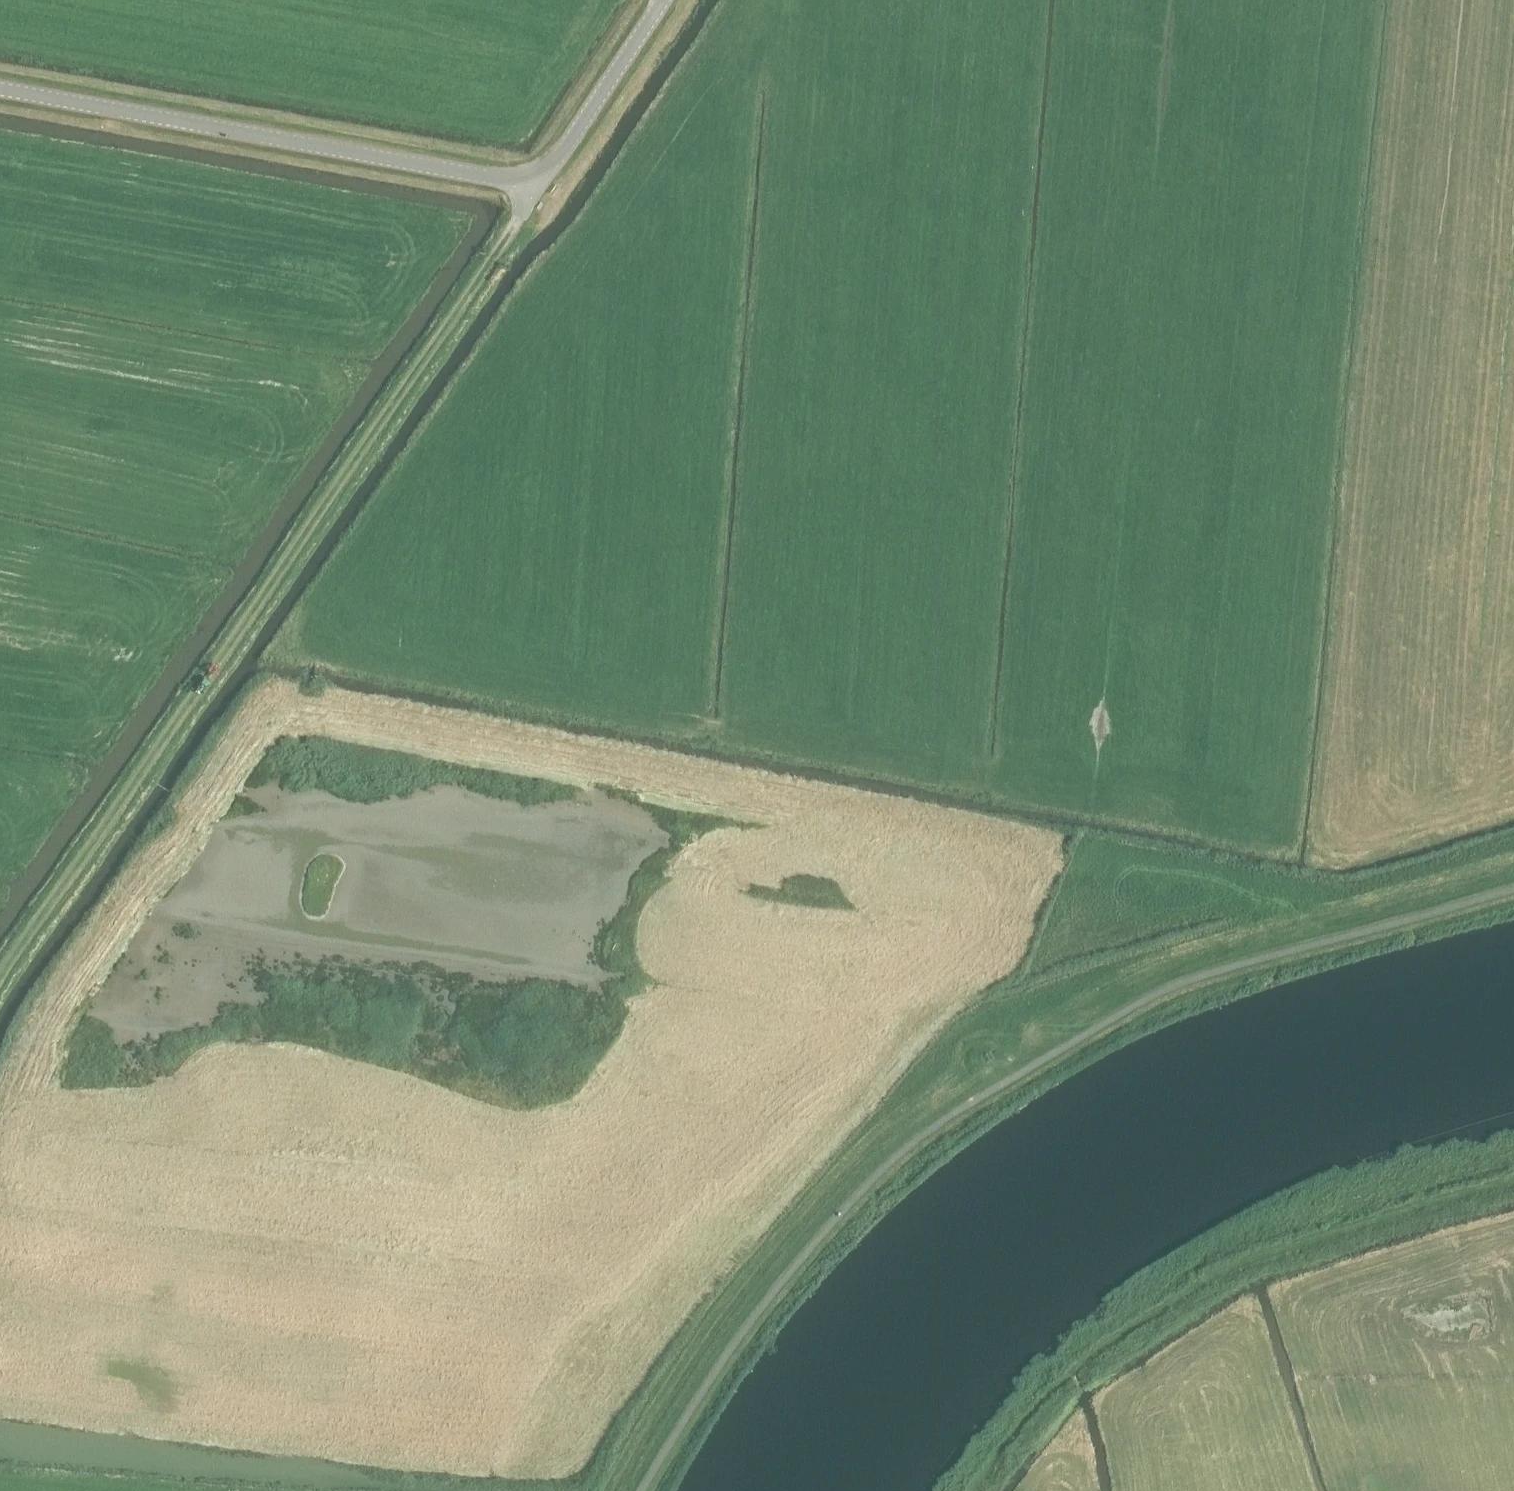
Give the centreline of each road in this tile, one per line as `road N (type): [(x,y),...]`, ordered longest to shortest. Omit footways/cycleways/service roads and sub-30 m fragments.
road 1 (track): [(0,971),(267,595),(494,262),(549,166)]
road 2 (tertiary): [(563,151),(523,180),(488,178),(0,89)]
road 3 (tertiary): [(563,151),(664,0)]

